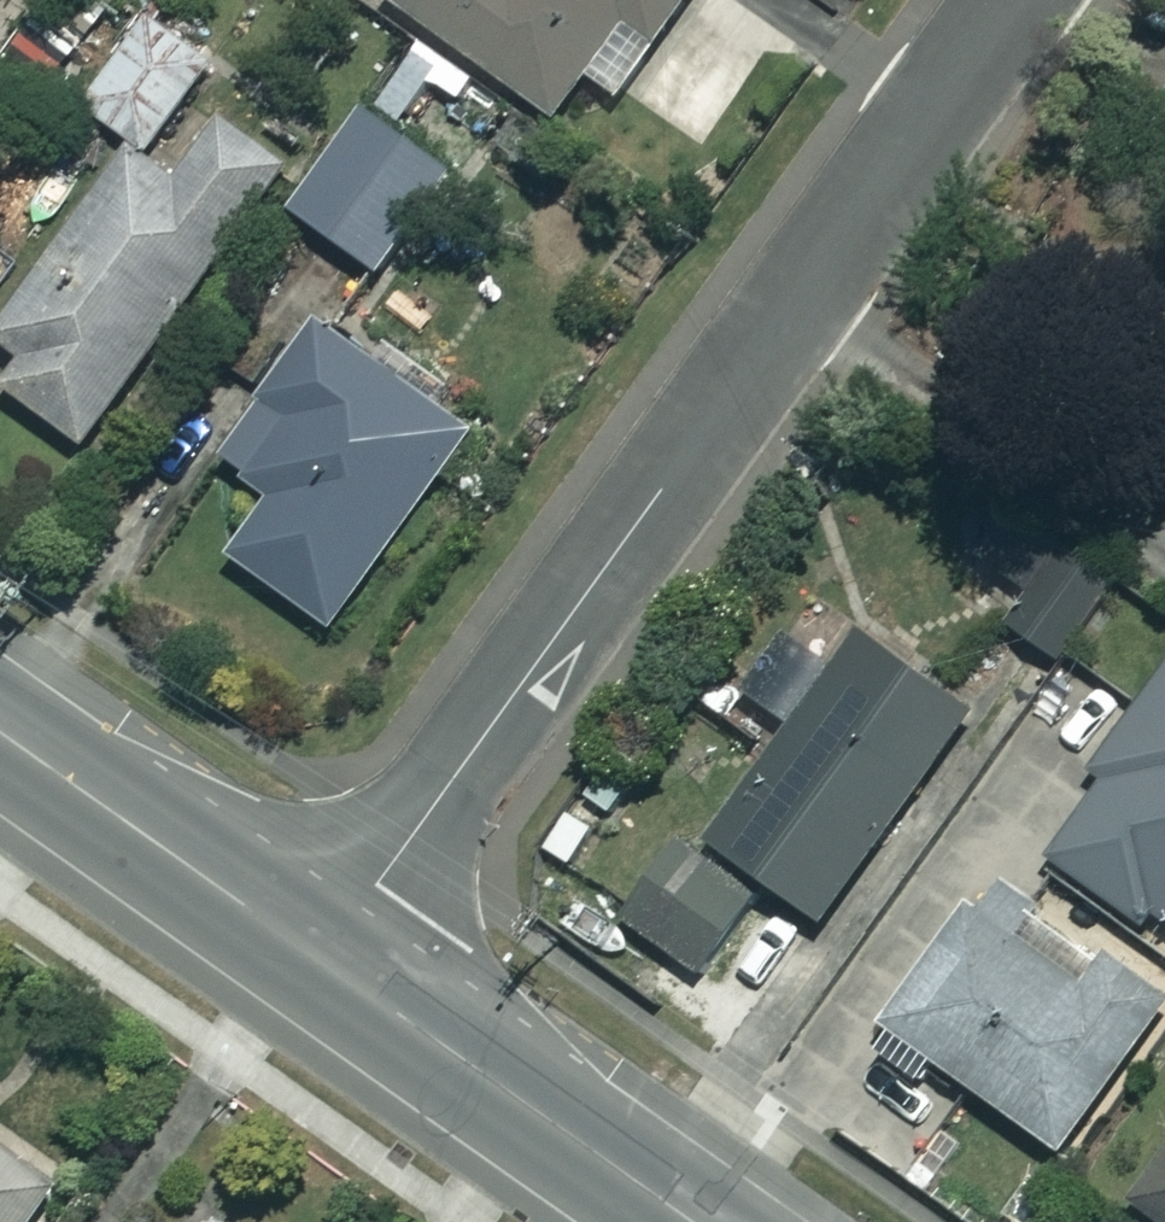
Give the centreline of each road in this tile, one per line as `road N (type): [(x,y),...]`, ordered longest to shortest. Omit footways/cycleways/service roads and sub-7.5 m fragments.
road 1 (residential): [(1013,0),(320,957)]
road 2 (tertiary): [(692,1221),(320,957)]
road 3 (tertiary): [(320,957),(0,731)]

